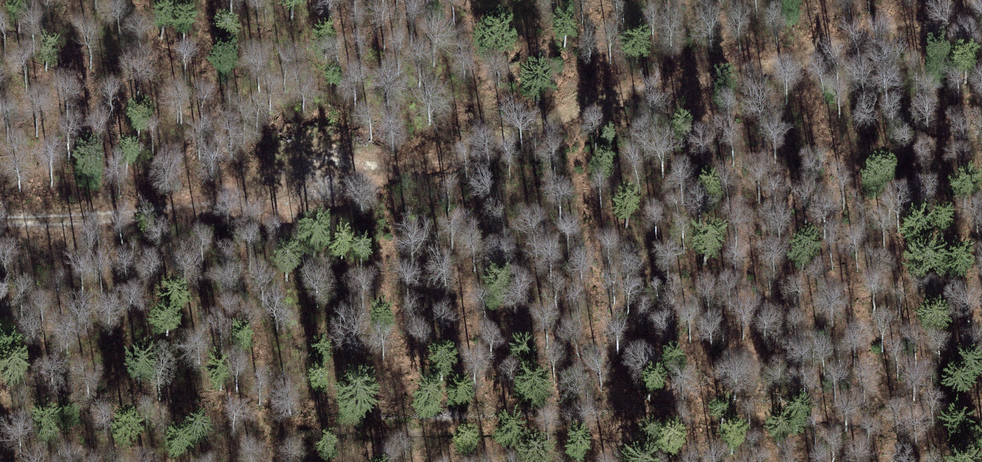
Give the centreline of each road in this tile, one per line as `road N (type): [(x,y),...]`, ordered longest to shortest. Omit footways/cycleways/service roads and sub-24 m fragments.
road 1 (track): [(0,221),(159,214),(391,169),(622,96),(981,2)]
road 2 (track): [(0,399),(435,426),(981,408)]

